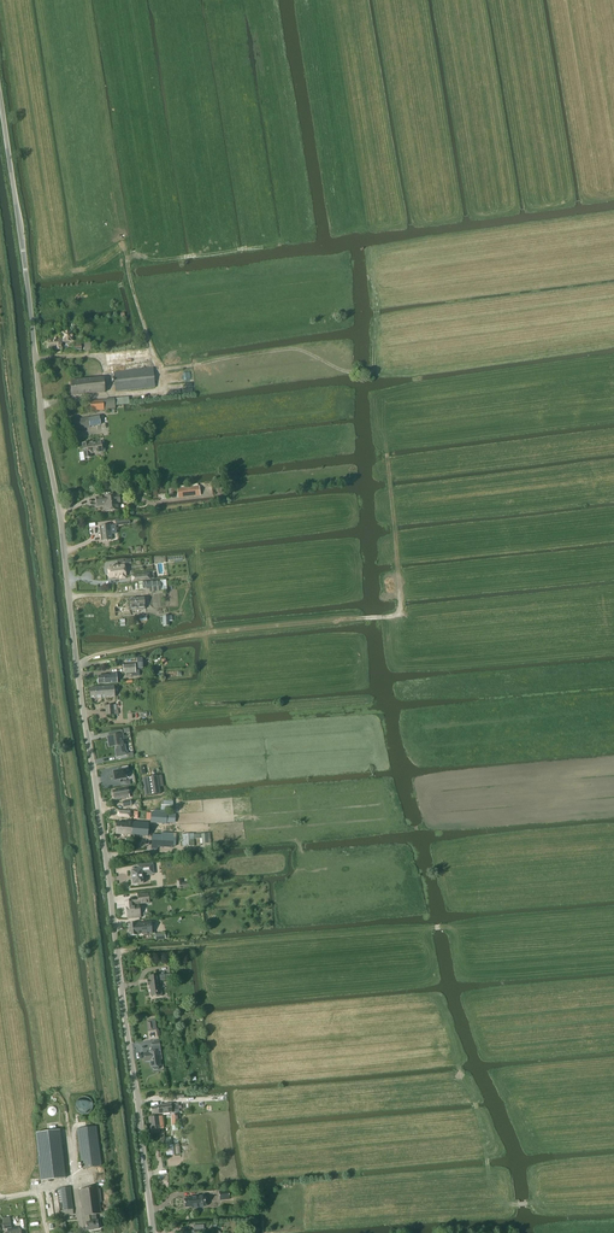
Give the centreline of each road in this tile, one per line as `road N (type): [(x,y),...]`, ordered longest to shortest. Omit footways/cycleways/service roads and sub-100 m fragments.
road 1 (tertiary): [(154,1232),(0,99)]

